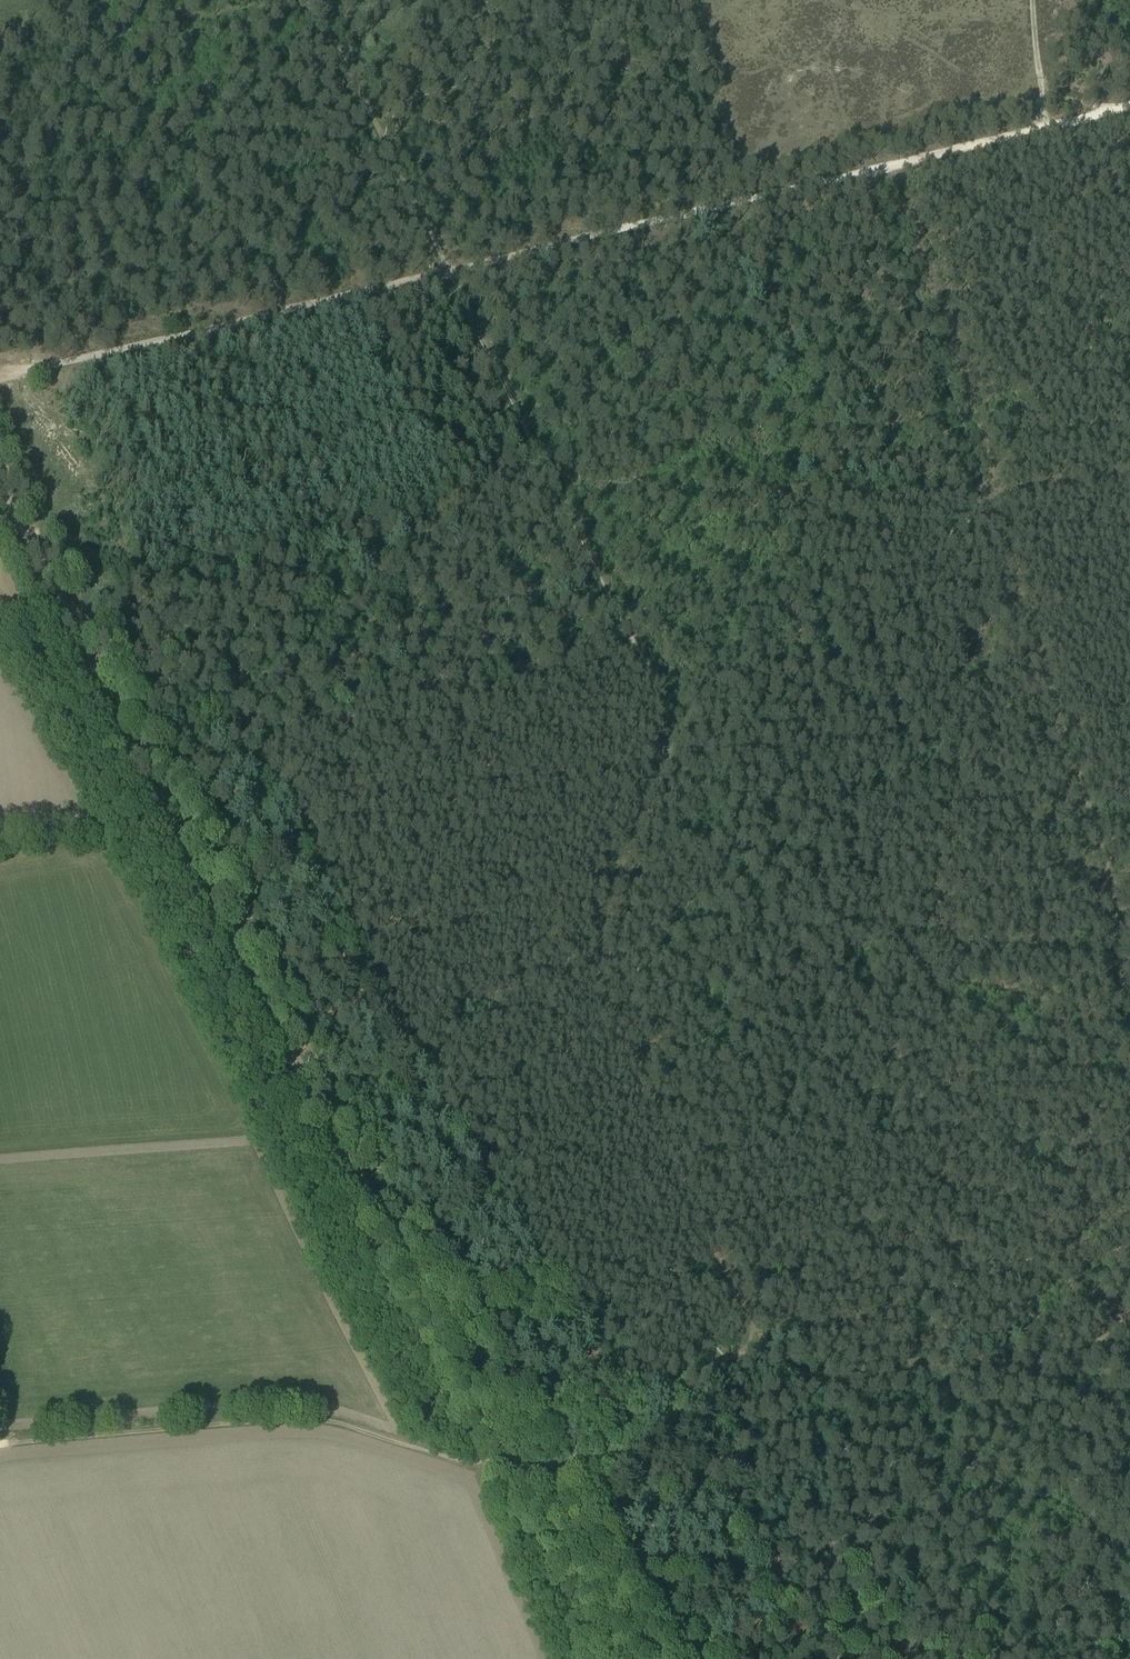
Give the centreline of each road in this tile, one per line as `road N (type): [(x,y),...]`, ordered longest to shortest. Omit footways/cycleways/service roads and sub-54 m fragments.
road 1 (track): [(537,1472),(285,1032),(0,477)]
road 2 (track): [(0,376),(877,169)]
road 3 (track): [(647,665),(385,152)]
road 4 (track): [(0,1446),(323,1421),(449,1459),(537,1472)]
road 5 (track): [(989,506),(1113,882),(1129,876)]
road 6 (track): [(598,972),(759,1342)]
road 7 (track): [(759,1342),(781,1366),(812,1374),(897,1373),(1068,1352),(1129,1318)]
road 8 (track): [(759,1342),(1129,1222)]
road 9 (track): [(675,719),(707,683),(758,646),(989,506)]
road 10 (track): [(989,506),(877,169)]
road 11 (track): [(285,1032),(598,972)]
road 12 (track): [(675,719),(617,879),(598,972)]
road 13 (track): [(537,1472),(598,1446),(723,1356),(759,1342)]
road 14 (track): [(650,1658),(537,1472)]
road 15 (track): [(877,169),(1034,129)]
road 16 (track): [(385,152),(323,19)]
road 17 (track): [(989,506),(1129,488)]
road 18 (track): [(1034,0),(1041,101),(1034,129)]

